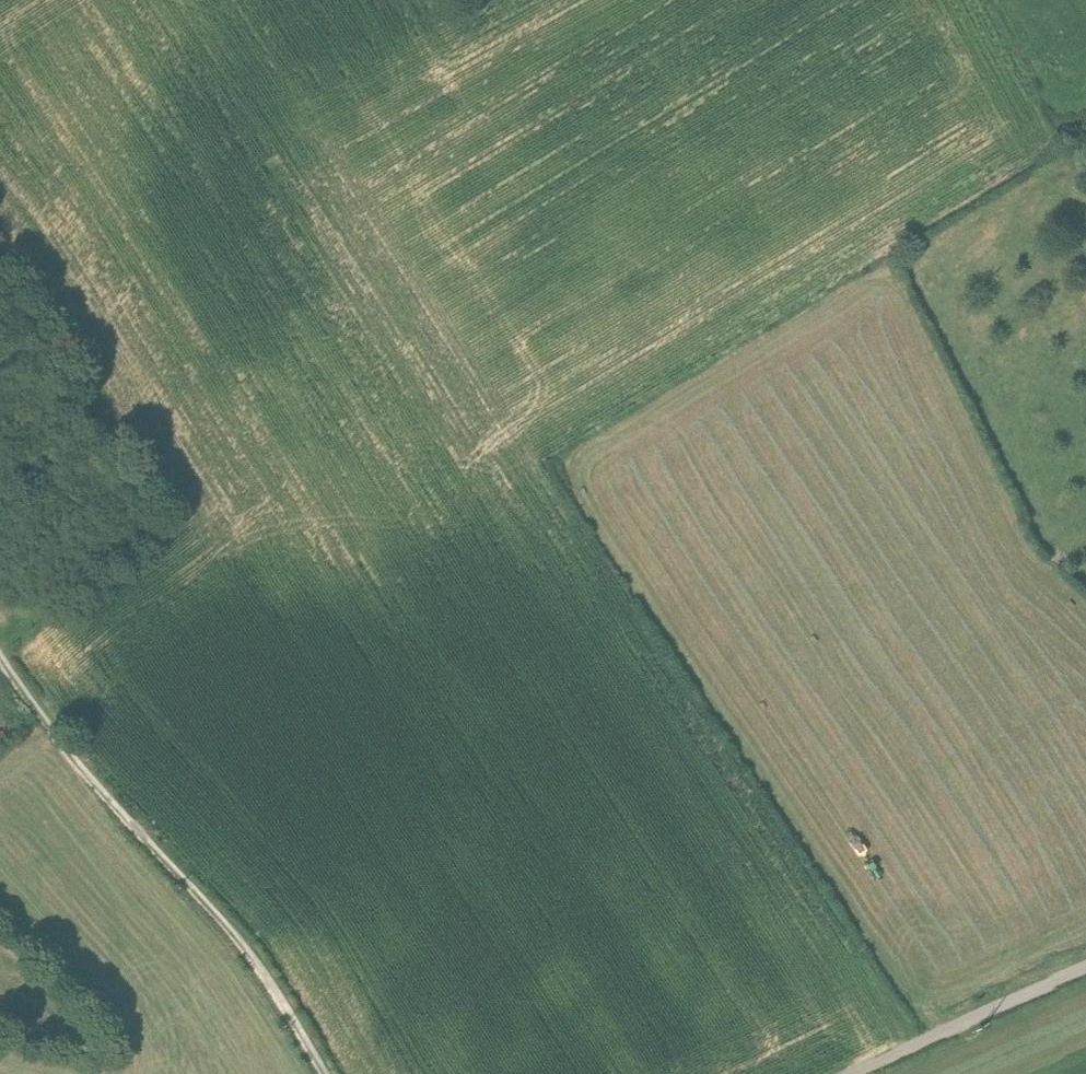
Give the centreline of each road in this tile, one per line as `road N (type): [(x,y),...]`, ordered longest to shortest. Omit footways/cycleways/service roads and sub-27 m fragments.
road 1 (track): [(313,1073),(212,921),(0,674)]
road 2 (unclassified): [(854,1073),(1085,971)]

